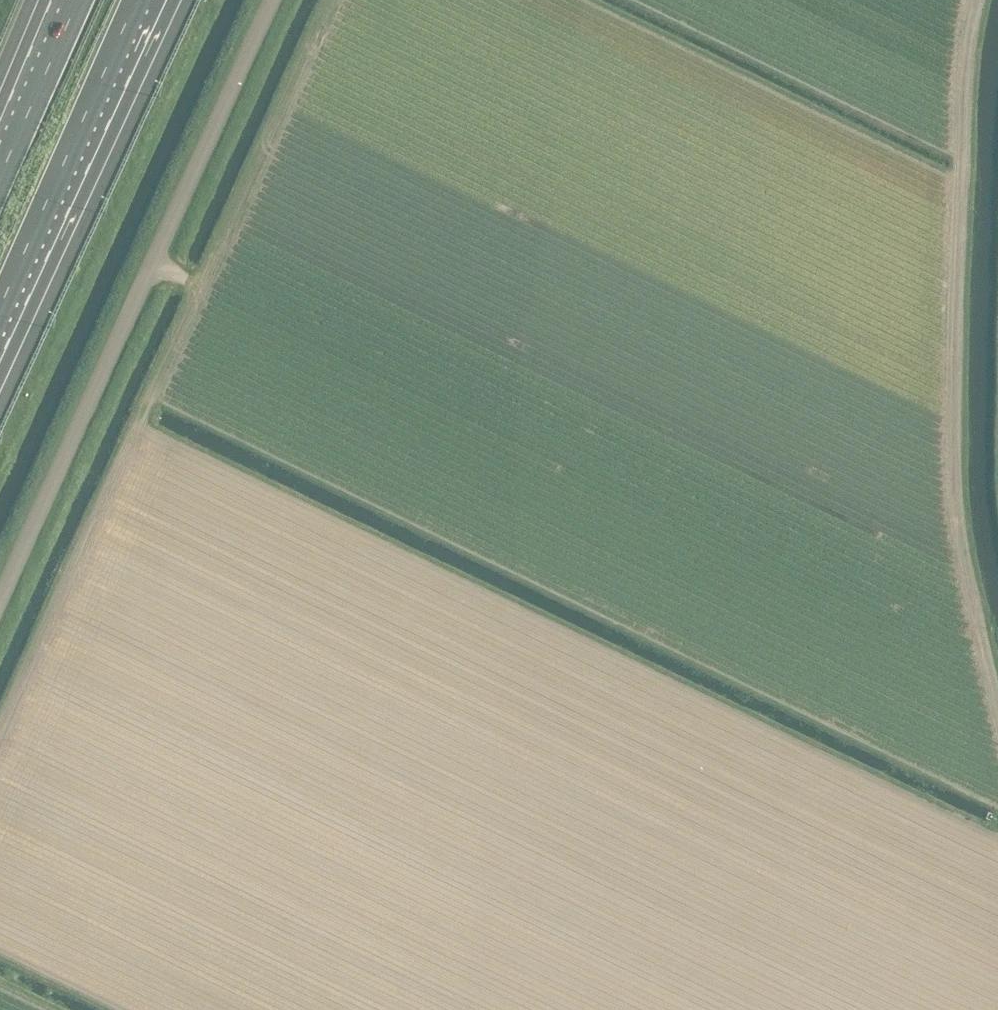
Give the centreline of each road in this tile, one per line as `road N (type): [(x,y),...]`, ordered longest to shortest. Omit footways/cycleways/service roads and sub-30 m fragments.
road 1 (unclassified): [(0,599),(271,0)]
road 2 (motorway): [(0,331),(148,0)]
road 3 (motorway): [(69,0),(0,158)]

